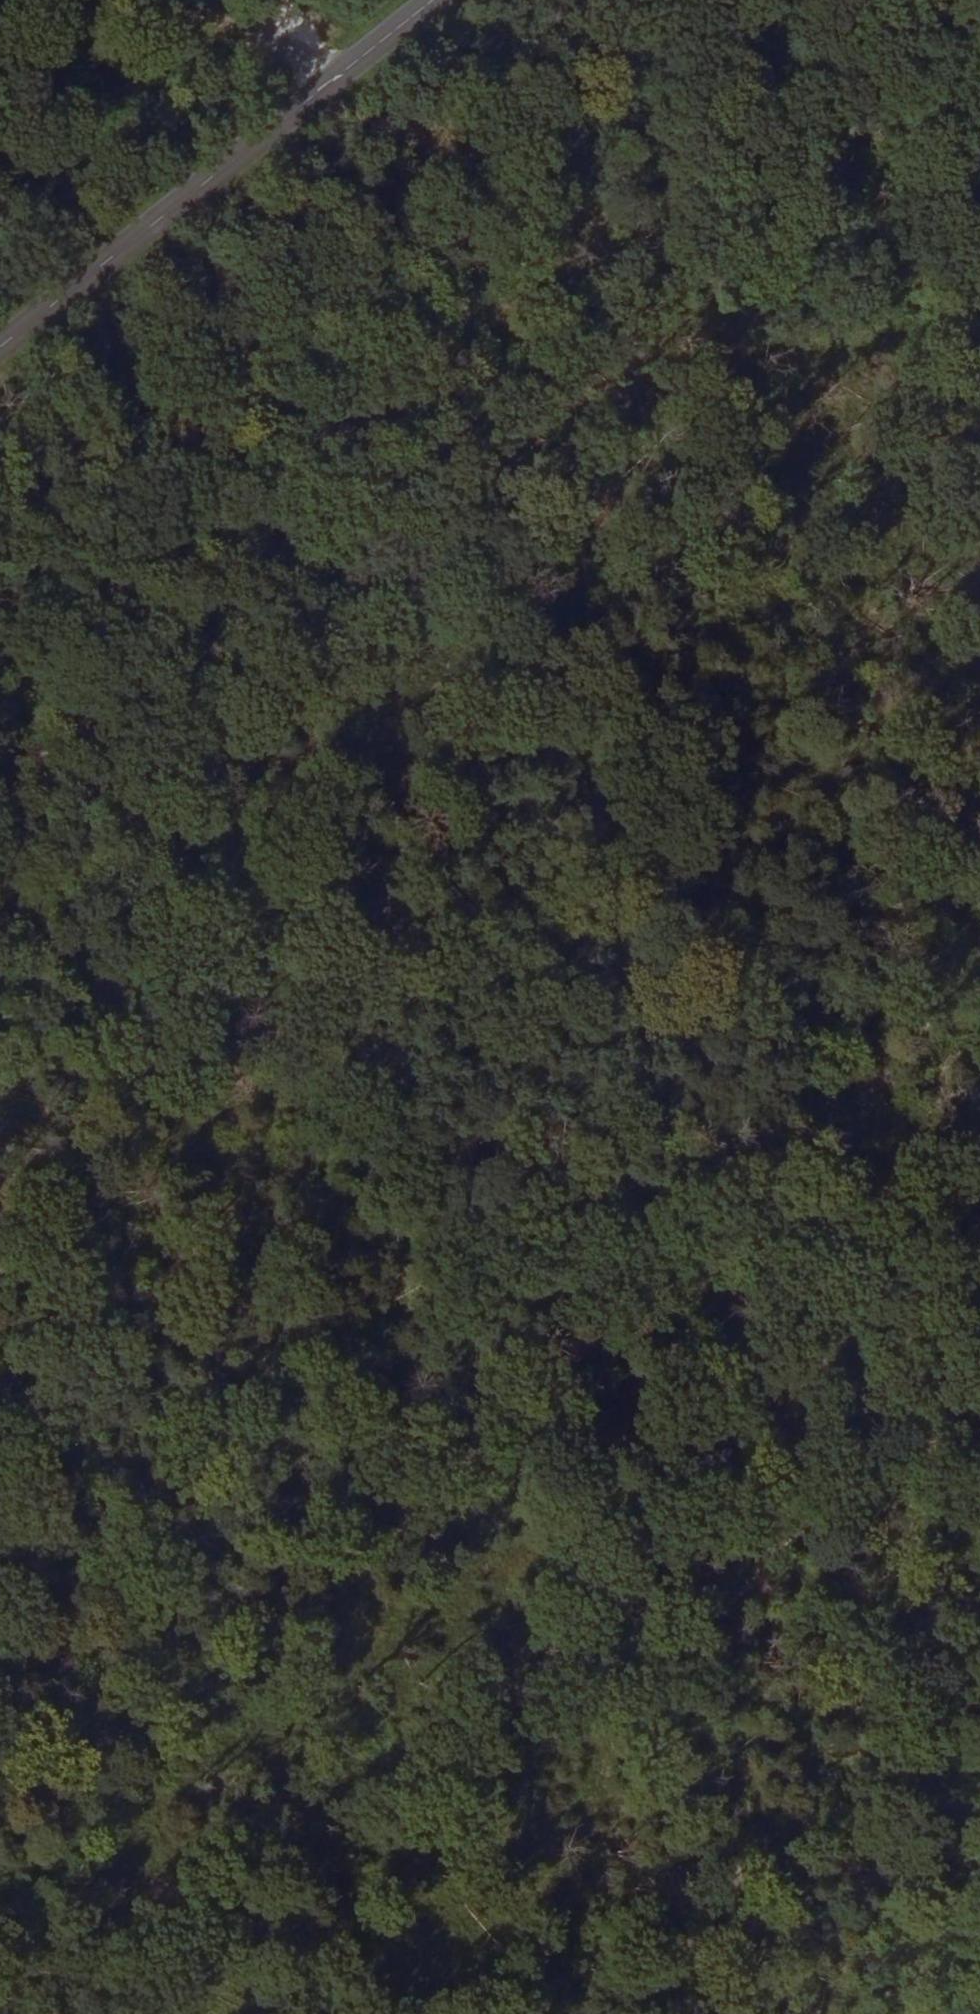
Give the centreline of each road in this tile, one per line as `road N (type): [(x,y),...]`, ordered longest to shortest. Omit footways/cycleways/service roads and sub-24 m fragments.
road 1 (tertiary): [(0,351),(436,0)]
road 2 (track): [(334,83),(167,0)]

